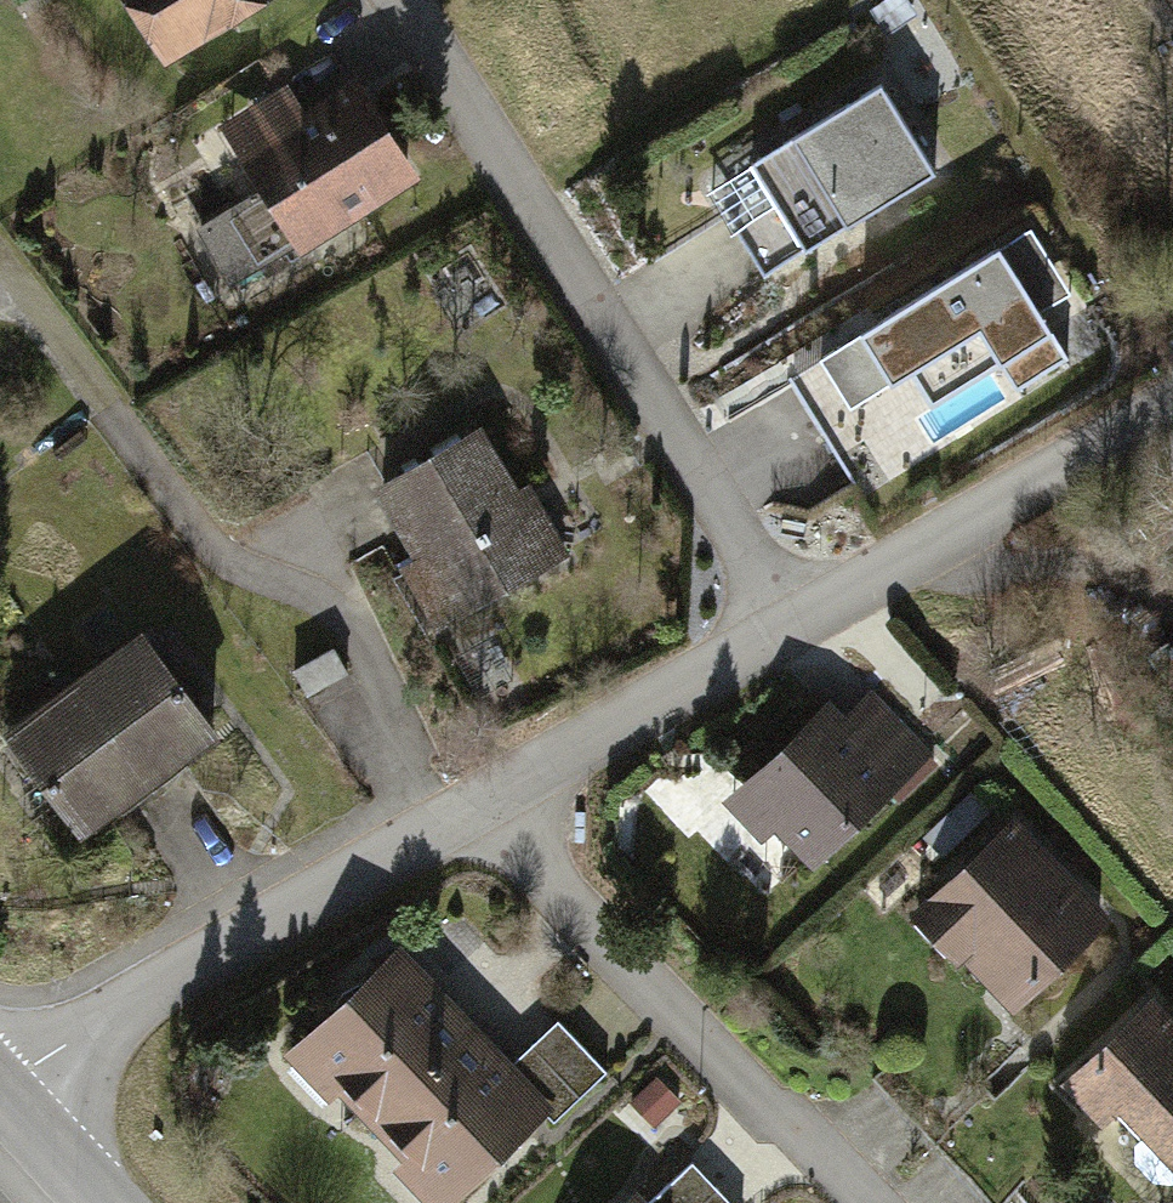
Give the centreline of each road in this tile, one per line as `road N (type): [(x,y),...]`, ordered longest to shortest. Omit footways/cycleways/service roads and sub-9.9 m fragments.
road 1 (residential): [(796,622),(393,0)]
road 2 (residential): [(469,811),(432,791),(349,612),(207,542),(107,410)]
road 3 (residential): [(857,1202),(503,828),(469,811)]
road 4 (residential): [(1,1092),(31,1066),(469,811)]
road 5 (residential): [(796,622),(1172,405)]
road 6 (residential): [(469,811),(796,622)]
road 7 (secondary): [(1,1092),(101,1202)]

